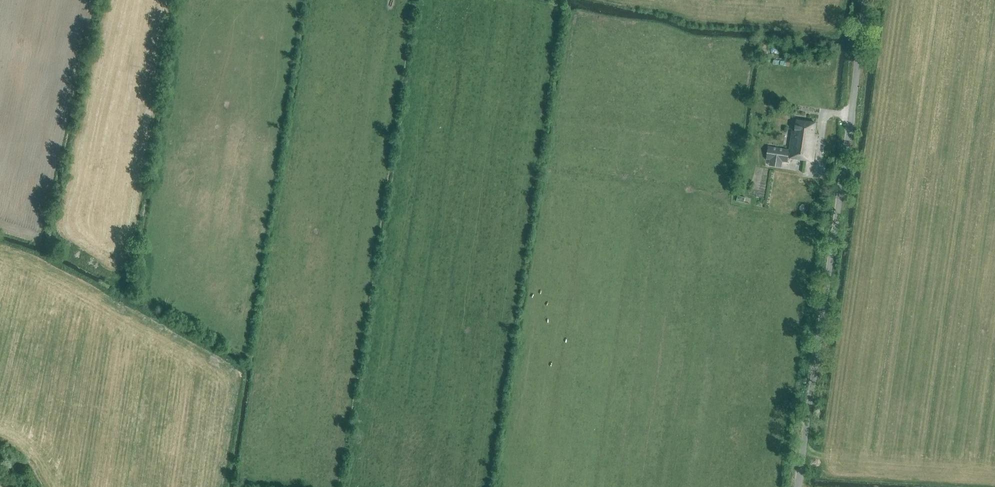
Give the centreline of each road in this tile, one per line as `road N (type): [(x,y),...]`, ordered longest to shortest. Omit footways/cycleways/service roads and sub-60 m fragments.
road 1 (unclassified): [(797,486),(868,0)]

